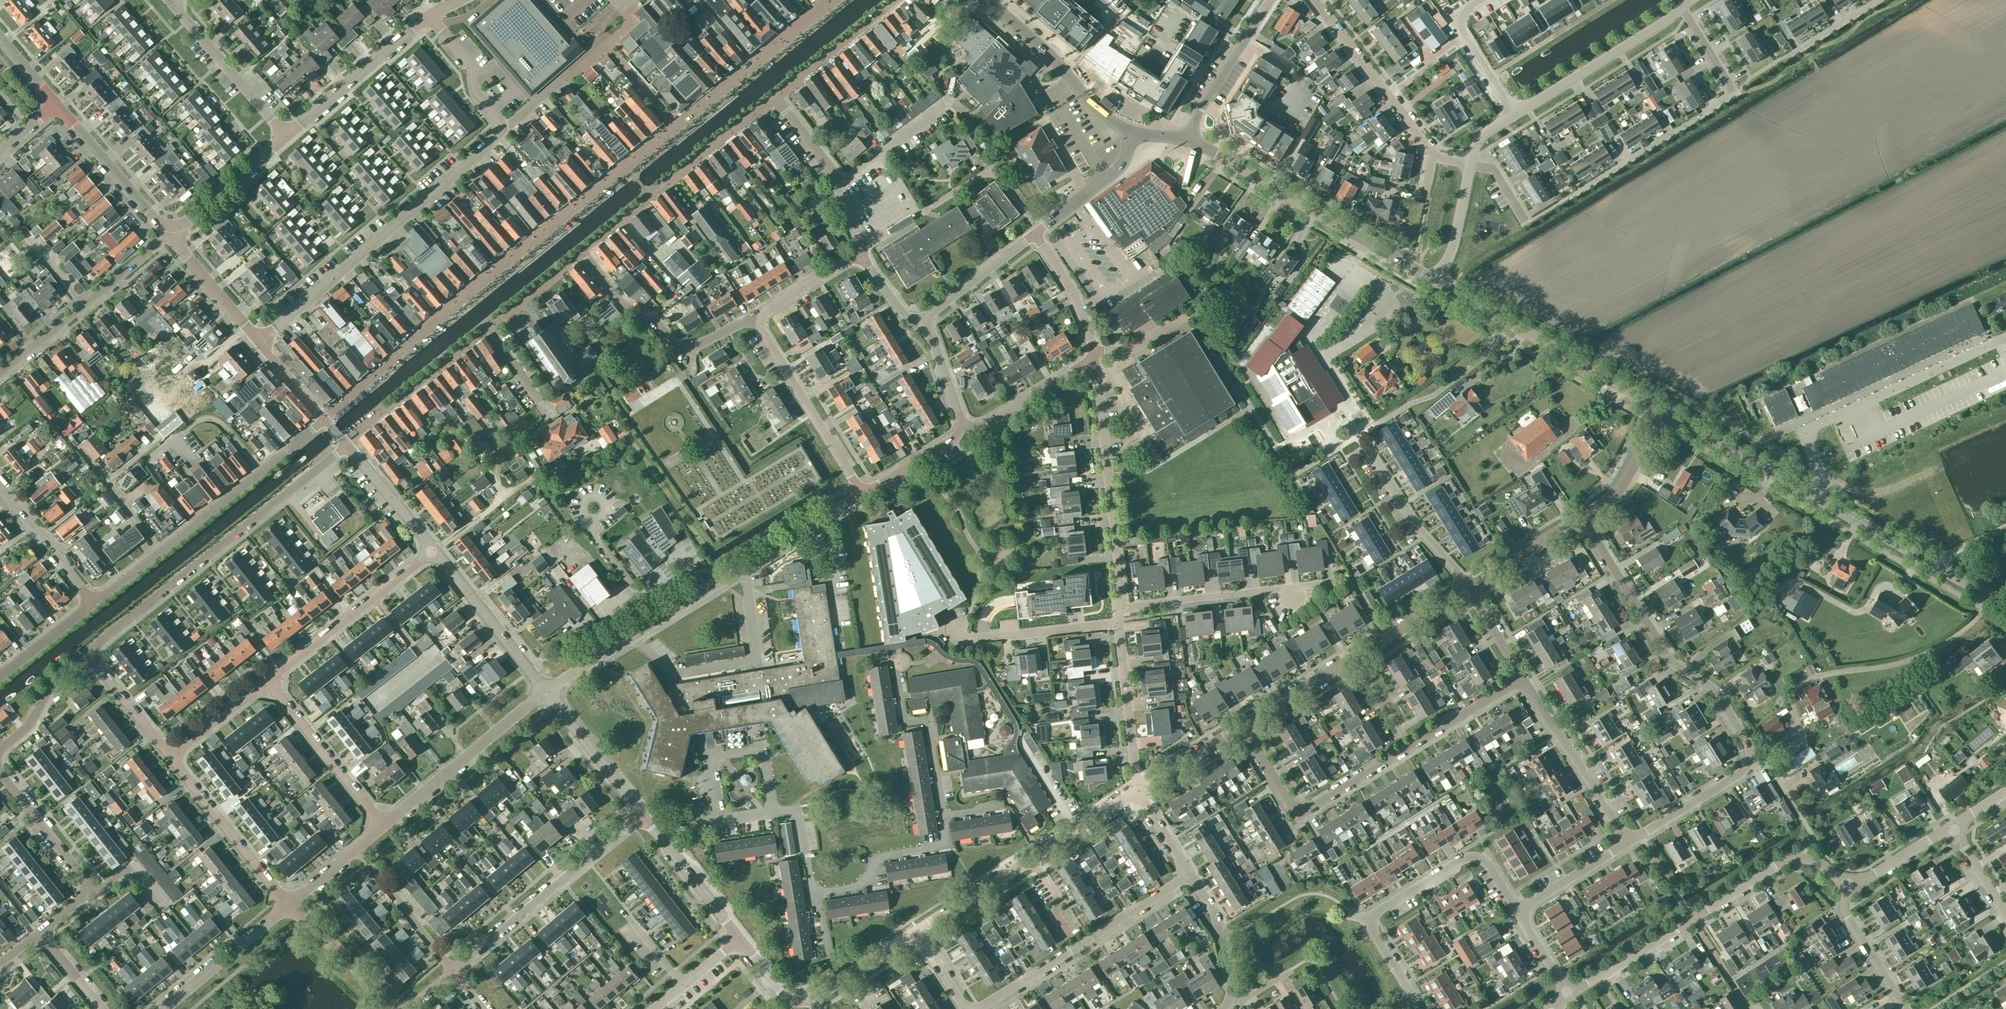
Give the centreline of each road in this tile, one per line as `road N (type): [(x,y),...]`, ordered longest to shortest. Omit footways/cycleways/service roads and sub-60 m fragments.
road 1 (unclassified): [(326,419),(499,268),(836,0)]
road 2 (tertiary): [(2005,606),(1658,408)]
road 3 (residential): [(941,813),(943,829),(931,848),(870,861),(856,886),(815,891),(807,885),(792,810),(657,834)]
road 4 (unclassified): [(91,655),(346,443)]
road 5 (residential): [(259,341),(501,128)]
road 6 (unclassified): [(1569,995),(1786,860),(1810,860),(1844,879)]
road 7 (residential): [(1748,763),(1749,746),(1716,691),(1671,661),(1581,521)]
road 8 (tertiary): [(1436,280),(1189,139)]
road 9 (tertiary): [(1658,408),(1436,280)]
road 10 (residential): [(977,1008),(1191,875)]
road 11 (residential): [(581,250),(776,96)]
road 12 (residential): [(453,972),(643,818)]
road 13 (residential): [(1098,354),(1123,596)]
road 14 (residential): [(1243,727),(1297,817),(1411,748)]
road 15 (residential): [(581,250),(625,303),(665,328),(682,348),(759,321)]
road 16 (residential): [(0,372),(166,230)]
road 17 (residential): [(435,550),(270,680)]
road 18 (unclassified): [(381,823),(545,693)]
road 19 (residential): [(863,494),(759,321)]
road 20 (unclassified): [(1515,116),(1684,9)]
road 21 (residential): [(1366,920),(1472,856),(1488,864),(1518,912)]
road 22 (tertiary): [(1132,133),(1105,118),(991,0)]
road 23 (residential): [(1433,155),(1318,0)]
road 24 (residential): [(1627,842),(1523,680)]
road 25 (residential): [(1119,620),(1119,609),(1288,587),(1292,597)]
road 26 (residential): [(1471,590),(1359,436)]
road 27 (unclassified): [(171,757),(290,904)]
road 28 (tertiary): [(286,136),(427,16)]
road 29 (residential): [(346,443),(489,327)]
road 30 (residential): [(381,823),(270,680)]
road 31 (unclassified): [(545,693),(435,550)]
road 32 (residential): [(286,136),(171,2)]
road 33 (residential): [(899,661),(907,722),(926,720),(941,813)]
road 34 (residential): [(1139,793),(1119,620)]
road 35 (tertiary): [(166,230),(57,104)]
road 36 (residential): [(957,629),(967,638),(1119,620)]
road 37 (residential): [(161,1008),(290,904)]
road 38 (unclassified): [(643,818),(545,693)]
road 39 (residential): [(356,847),(453,972)]
road 40 (residential): [(962,423),(988,423),(1098,354)]
road 41 (residential): [(898,0),(776,96)]
road 42 (tertiary): [(166,230),(200,216),(286,136)]
road 43 (residential): [(262,468),(213,417),(189,424),(148,460)]
road 44 (residential): [(92,890),(0,773)]
road 45 (residential): [(290,904),(395,1008)]
road 46 (residential): [(94,603),(0,489)]
road 47 (residential): [(1906,1008),(1845,917),(1844,879)]
road 48 (residential): [(161,549),(107,481),(153,445)]
road 49 (unclassified): [(259,341),(166,230)]
road 50 (residential): [(1627,842),(1748,763)]
road 51 (residential): [(1515,116),(1462,30),(1460,19),(1483,0)]
road 52 (unclassified): [(739,563),(863,494)]
road 53 (residential): [(633,637),(672,675),(757,661)]
road 54 (residential): [(841,181),(954,98)]
road 55 (unclassified): [(1038,230),(1120,168),(1132,133)]
road 56 (unclassified): [(1581,521),(1618,491),(1658,408)]
road 57 (unclassified): [(926,320),(1035,233)]
road 58 (unclassified): [(435,550),(346,443)]
road 59 (unclassified): [(917,932),(1032,857)]
road 60 (residential): [(1098,354),(1035,233)]
road 61 (residential): [(1227,1003),(1215,914),(1191,875)]
road 62 (unclassified): [(1243,727),(1358,657)]
road 63 (residential): [(501,128),(427,16)]
road 64 (unclassified): [(0,749),(23,731),(52,685),(91,655)]
road 65 (unclassified): [(738,938),(657,834)]
road 66 (unclassified): [(1358,657),(1471,590)]
road 67 (residential): [(1411,748),(1523,680)]
road 68 (unclassified): [(1471,590),(1581,521)]
road 69 (unclassified): [(91,655),(171,757)]
road 70 (residential): [(1518,912),(1627,842)]
road 71 (unclassified): [(161,549),(262,468)]
road 72 (unclassified): [(633,637),(739,563)]
road 73 (unclassified): [(811,1002),(917,932)]
road 74 (residential): [(270,680),(171,757)]
road 75 (unclassified): [(863,494),(958,436),(962,423)]
road 76 (unclassified): [(1032,857),(1139,793)]
road 77 (unclassified): [(1844,879),(1869,878),(1954,827)]
road 78 (unclassified): [(1139,793),(1243,727)]
road 79 (residential): [(759,321),(769,308),(861,255)]
road 80 (unclassified): [(1436,280),(1472,164)]
road 81 (residential): [(489,327),(581,250)]

